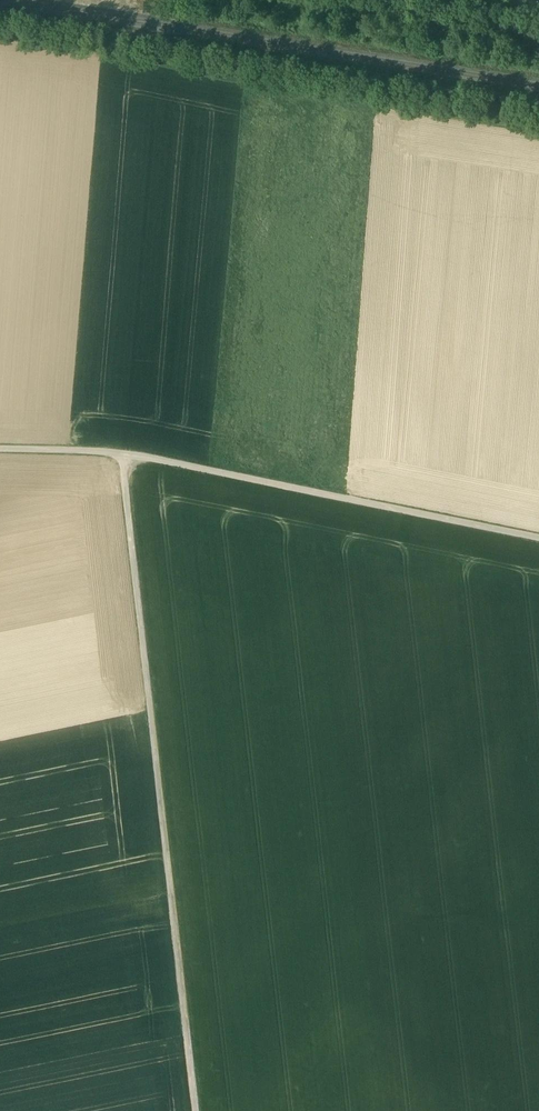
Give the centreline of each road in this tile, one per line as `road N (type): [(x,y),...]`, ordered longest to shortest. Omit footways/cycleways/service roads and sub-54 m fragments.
road 1 (track): [(197,1110),(121,453)]

